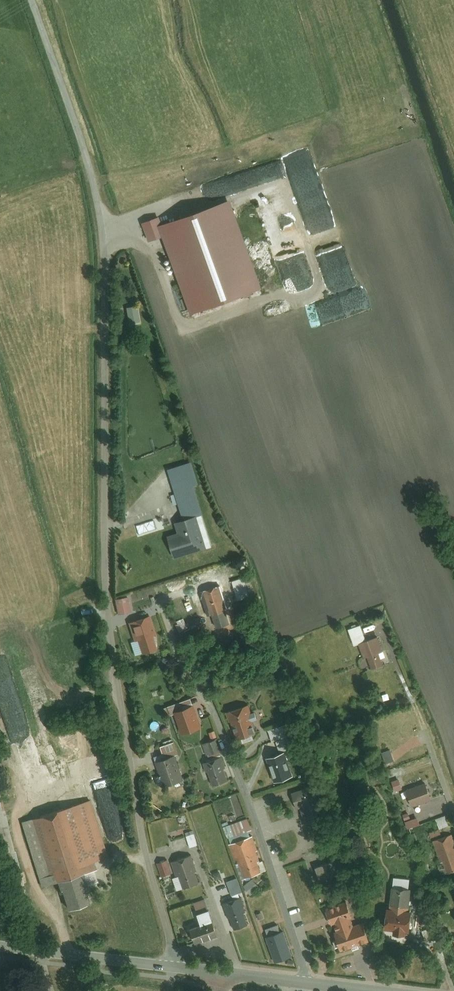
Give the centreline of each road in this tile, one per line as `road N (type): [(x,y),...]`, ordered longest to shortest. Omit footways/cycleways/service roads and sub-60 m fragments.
road 1 (unclassified): [(179,967),(146,854),(108,577),(103,239),(91,162),(34,0)]
road 2 (residential): [(312,983),(245,774),(218,708),(201,690)]
road 3 (secondary): [(0,947),(179,967)]

